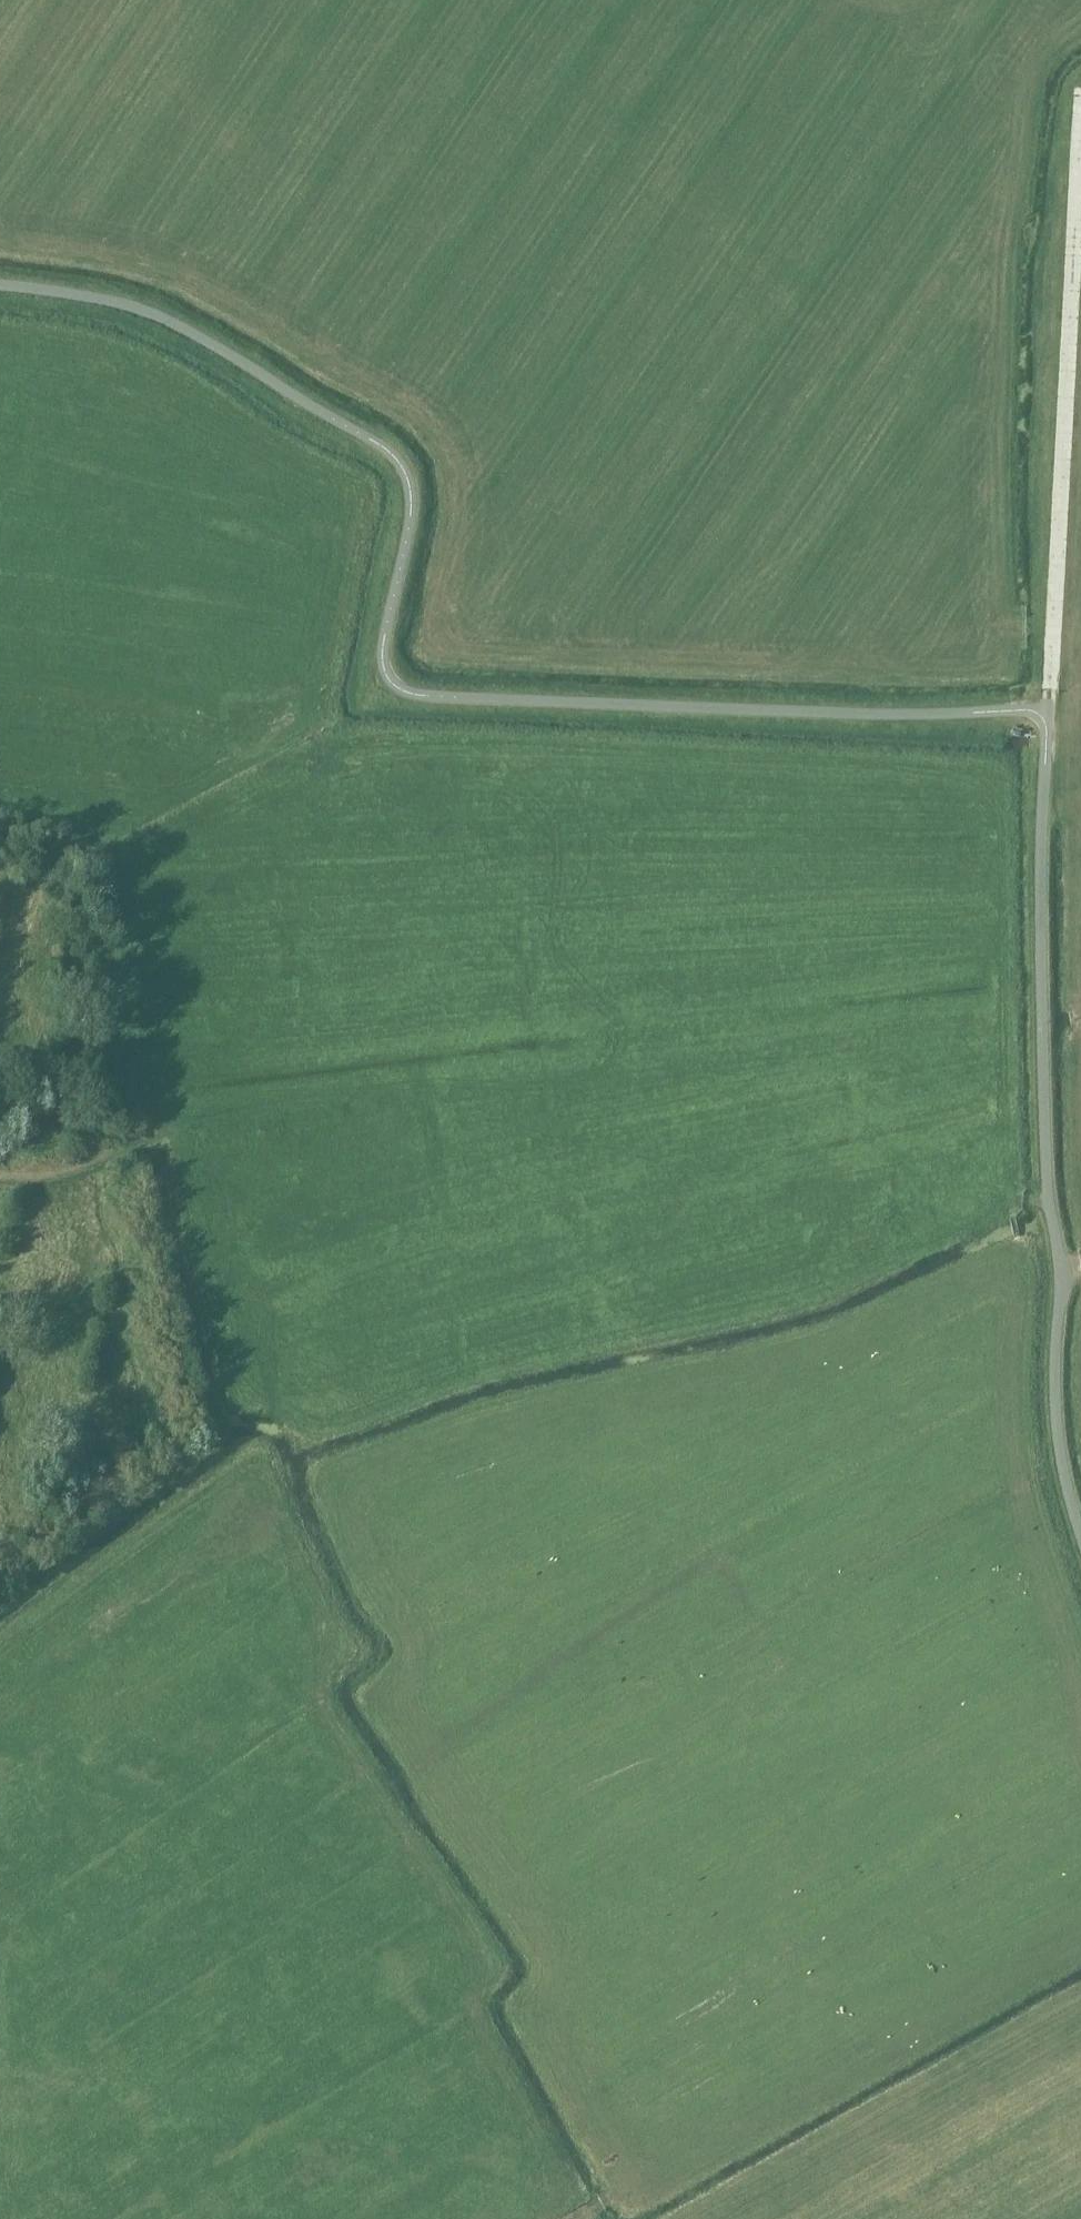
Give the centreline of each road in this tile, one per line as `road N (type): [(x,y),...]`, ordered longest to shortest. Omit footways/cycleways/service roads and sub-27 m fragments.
road 1 (track): [(1080,93),(1048,698),(1040,717)]

